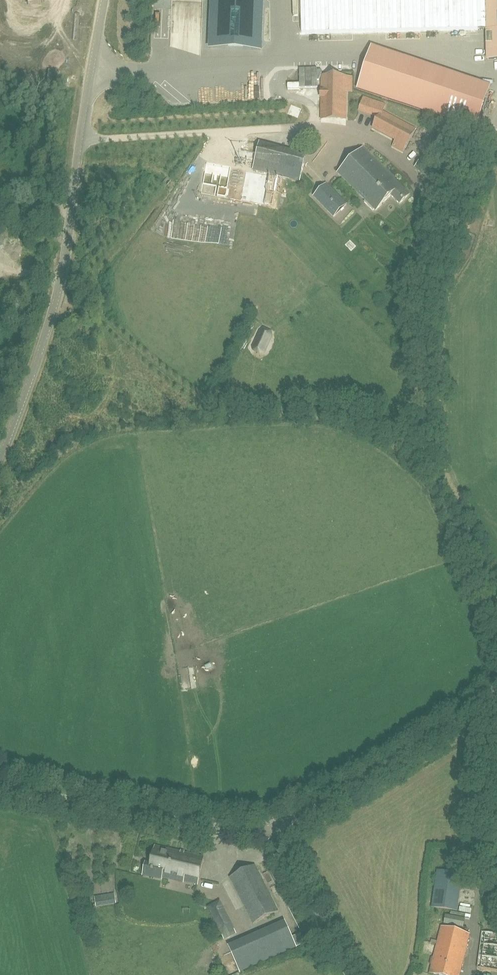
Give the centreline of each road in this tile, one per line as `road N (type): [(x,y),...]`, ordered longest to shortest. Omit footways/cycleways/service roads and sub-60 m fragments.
road 1 (tertiary): [(0,458),(62,274),(106,0)]
road 2 (unclassified): [(272,831),(220,831),(0,785)]
road 3 (unclassified): [(272,831),(496,689)]
road 4 (unclassified): [(349,974),(272,831)]

